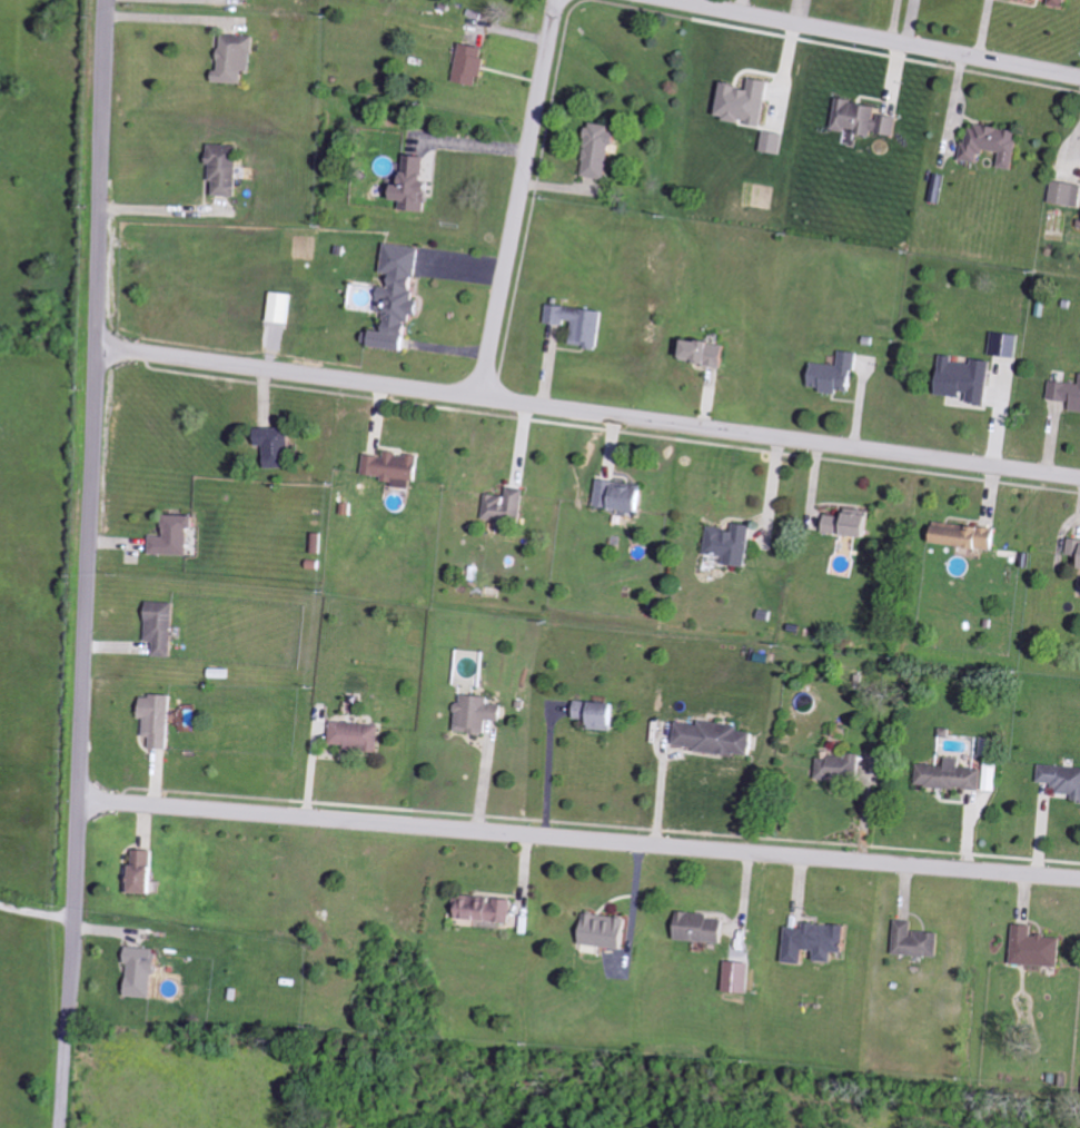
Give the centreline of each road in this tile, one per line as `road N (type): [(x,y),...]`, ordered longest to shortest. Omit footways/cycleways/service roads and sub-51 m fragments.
road 1 (residential): [(61,1127),(110,0)]
road 2 (residential): [(79,801),(1079,879)]
road 3 (residential): [(1079,480),(96,347)]
road 4 (residential): [(670,0),(1079,77)]
road 5 (residential): [(484,399),(557,0)]

